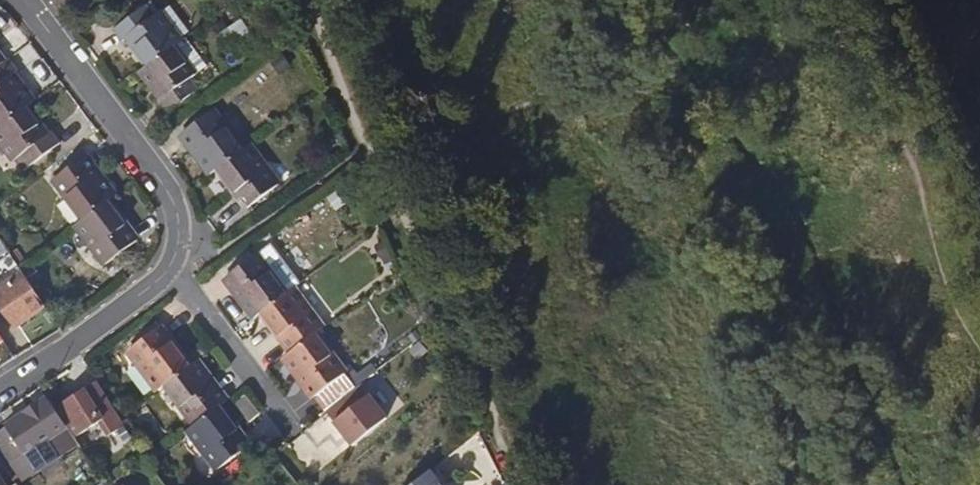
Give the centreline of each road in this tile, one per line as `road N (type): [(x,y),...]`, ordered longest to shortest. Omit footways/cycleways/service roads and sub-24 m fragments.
road 1 (residential): [(28,0),(182,210),(176,266)]
road 2 (residential): [(176,266),(159,286),(0,391)]
road 3 (residential): [(176,266),(290,424)]

